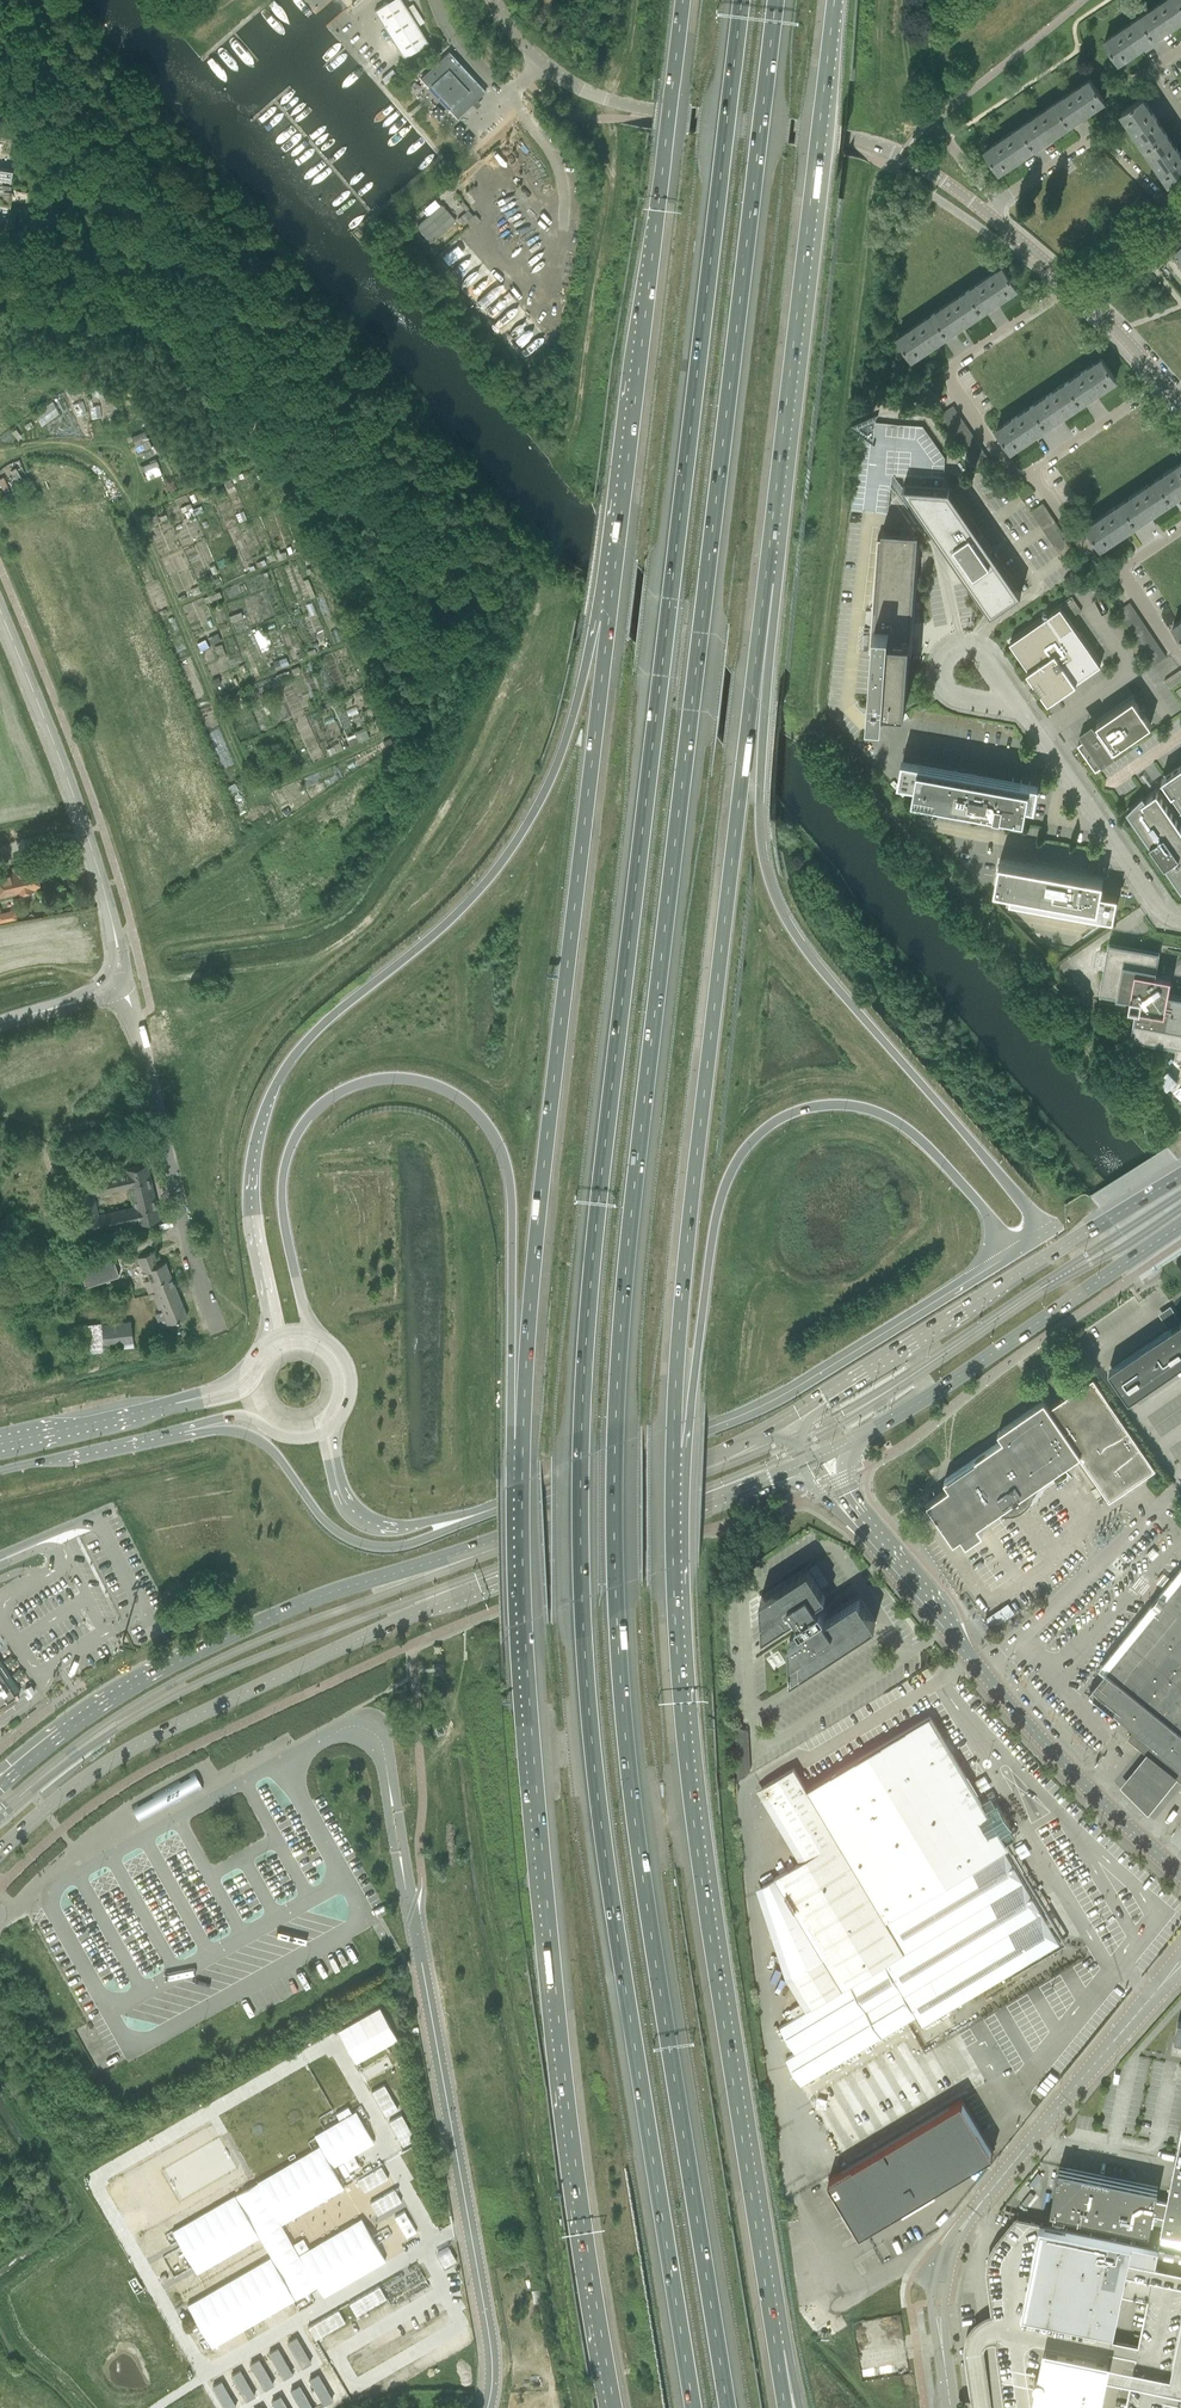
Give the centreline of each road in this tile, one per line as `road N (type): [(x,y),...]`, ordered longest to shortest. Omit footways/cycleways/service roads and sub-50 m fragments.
road 1 (motorway): [(742,0),(604,1147),(581,1457),(584,1656),(597,1793),(693,2407)]
road 2 (motorway): [(727,2407),(632,1798),(615,1586),(615,1444),(623,1294),(775,0)]
road 3 (trunk): [(522,1438),(531,1737),(572,2140),(614,2407)]
road 4 (trunk): [(775,2348),(695,1841),(676,1645),(673,1444)]
road 5 (secondary): [(0,1852),(72,1788),(181,1723),(377,1633),(803,1469)]
road 6 (trunk): [(673,1444),(682,1295),(766,582)]
road 7 (secondary): [(756,1437),(494,1543),(252,1625),(72,1726),(0,1788)]
road 8 (trunk): [(608,622),(541,1193),(522,1438)]
road 9 (trunk): [(608,622),(553,772),(505,856),(436,931),(310,1038),(274,1089),(256,1143),(251,1202),(267,1291)]
road 10 (trunk): [(1011,1254),(1043,1235),(1029,1212),(814,962),(770,881),(759,818),(766,582)]
road 11 (trunk): [(311,1333),(282,1198),(301,1125),(336,1095),(376,1080),(445,1091),(483,1120),(506,1161),(511,1390),(522,1438)]
road 12 (trunk): [(673,1444),(689,1416),(716,1215),(739,1156),(769,1125),(837,1105),(884,1116),(959,1180),(1011,1254)]
road 13 (trunk): [(682,0),(608,622)]
road 14 (trunk): [(470,1519),(772,1401),(1011,1254)]
road 15 (trunk): [(766,582),(835,0)]
road 16 (unclassified): [(484,2407),(490,2343),(413,1912)]
road 17 (tertiary): [(1180,1877),(1067,1765),(869,1536)]
road 18 (secondary): [(824,1460),(1180,1224)]
road 19 (unclassified): [(942,181),(860,140),(604,101),(544,66)]
road 20 (secondary): [(1180,1175),(834,1392)]
road 21 (unclassified): [(111,990),(118,968),(111,918),(0,616)]
road 22 (residential): [(207,1316),(140,1045),(125,1001),(111,990)]
road 23 (trunk): [(183,1428),(238,1432),(266,1445),(329,1528),(363,1546),(403,1546),(470,1519)]
road 24 (unclassified): [(983,2201),(1180,1964)]
road 25 (residential): [(1032,473),(1016,474),(950,378),(953,368),(1074,286)]
road 26 (track): [(0,295),(153,315),(194,302),(259,257)]
road 27 (residential): [(1180,921),(1156,908),(1018,709)]
road 28 (residential): [(1172,211),(1103,140),(999,203)]
road 29 (secondary): [(198,1398),(0,1444)]
road 30 (secondary): [(0,1470),(183,1428)]
road 31 (trunk): [(470,1519),(396,1530),(372,1525),(344,1501),(333,1464)]
road 32 (unclassified): [(983,2201),(950,2237),(934,2285),(944,2359)]
road 33 (unclassified): [(944,2359),(954,2257),(983,2201)]
road 34 (residential): [(1032,473),(1163,383)]
road 35 (residential): [(1018,709),(977,652),(959,648),(940,675),(955,698)]
road 36 (residential): [(1121,571),(1106,581),(1032,473)]
road 37 (secondary): [(183,1428),(247,1416),(288,1438),(323,1432)]
road 38 (secondary): [(323,1432),(337,1400),(334,1364),(314,1347),(282,1347)]
road 39 (residential): [(1083,294),(1172,211)]

